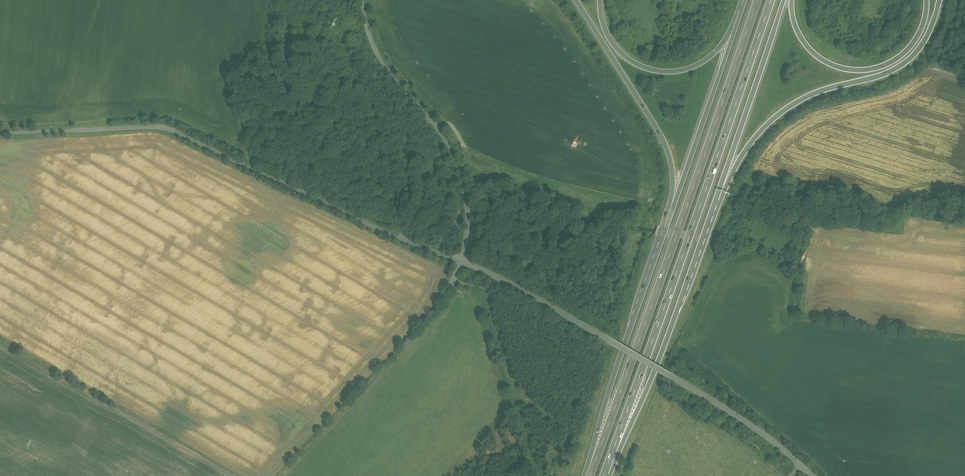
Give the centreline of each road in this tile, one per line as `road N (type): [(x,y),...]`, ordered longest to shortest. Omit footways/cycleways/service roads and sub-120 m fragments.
road 1 (unclassified): [(462,261),(168,129),(0,133)]
road 2 (motorway): [(758,0),(596,461)]
road 3 (motorway): [(612,455),(771,0)]
road 4 (unclassified): [(812,475),(747,421),(462,261)]
road 5 (motorway): [(717,199),(772,119),(818,92),(891,72),(913,57),(941,0)]
road 6 (unclassified): [(462,261),(468,220),(457,161),(388,73),(363,0)]
road 7 (motorway): [(612,455),(652,378),(717,199)]
road 8 (motorway): [(675,202),(610,386),(596,461)]
road 9 (motorway): [(575,0),(663,138),(675,202)]
road 10 (motorway): [(926,0),(907,50),(857,71),(814,54),(790,0)]
road 11 (motorway): [(717,199),(784,0)]
road 12 (motorway): [(735,31),(702,63),(652,70),(619,51),(600,0)]
road 13 (motorway): [(735,31),(675,202)]

